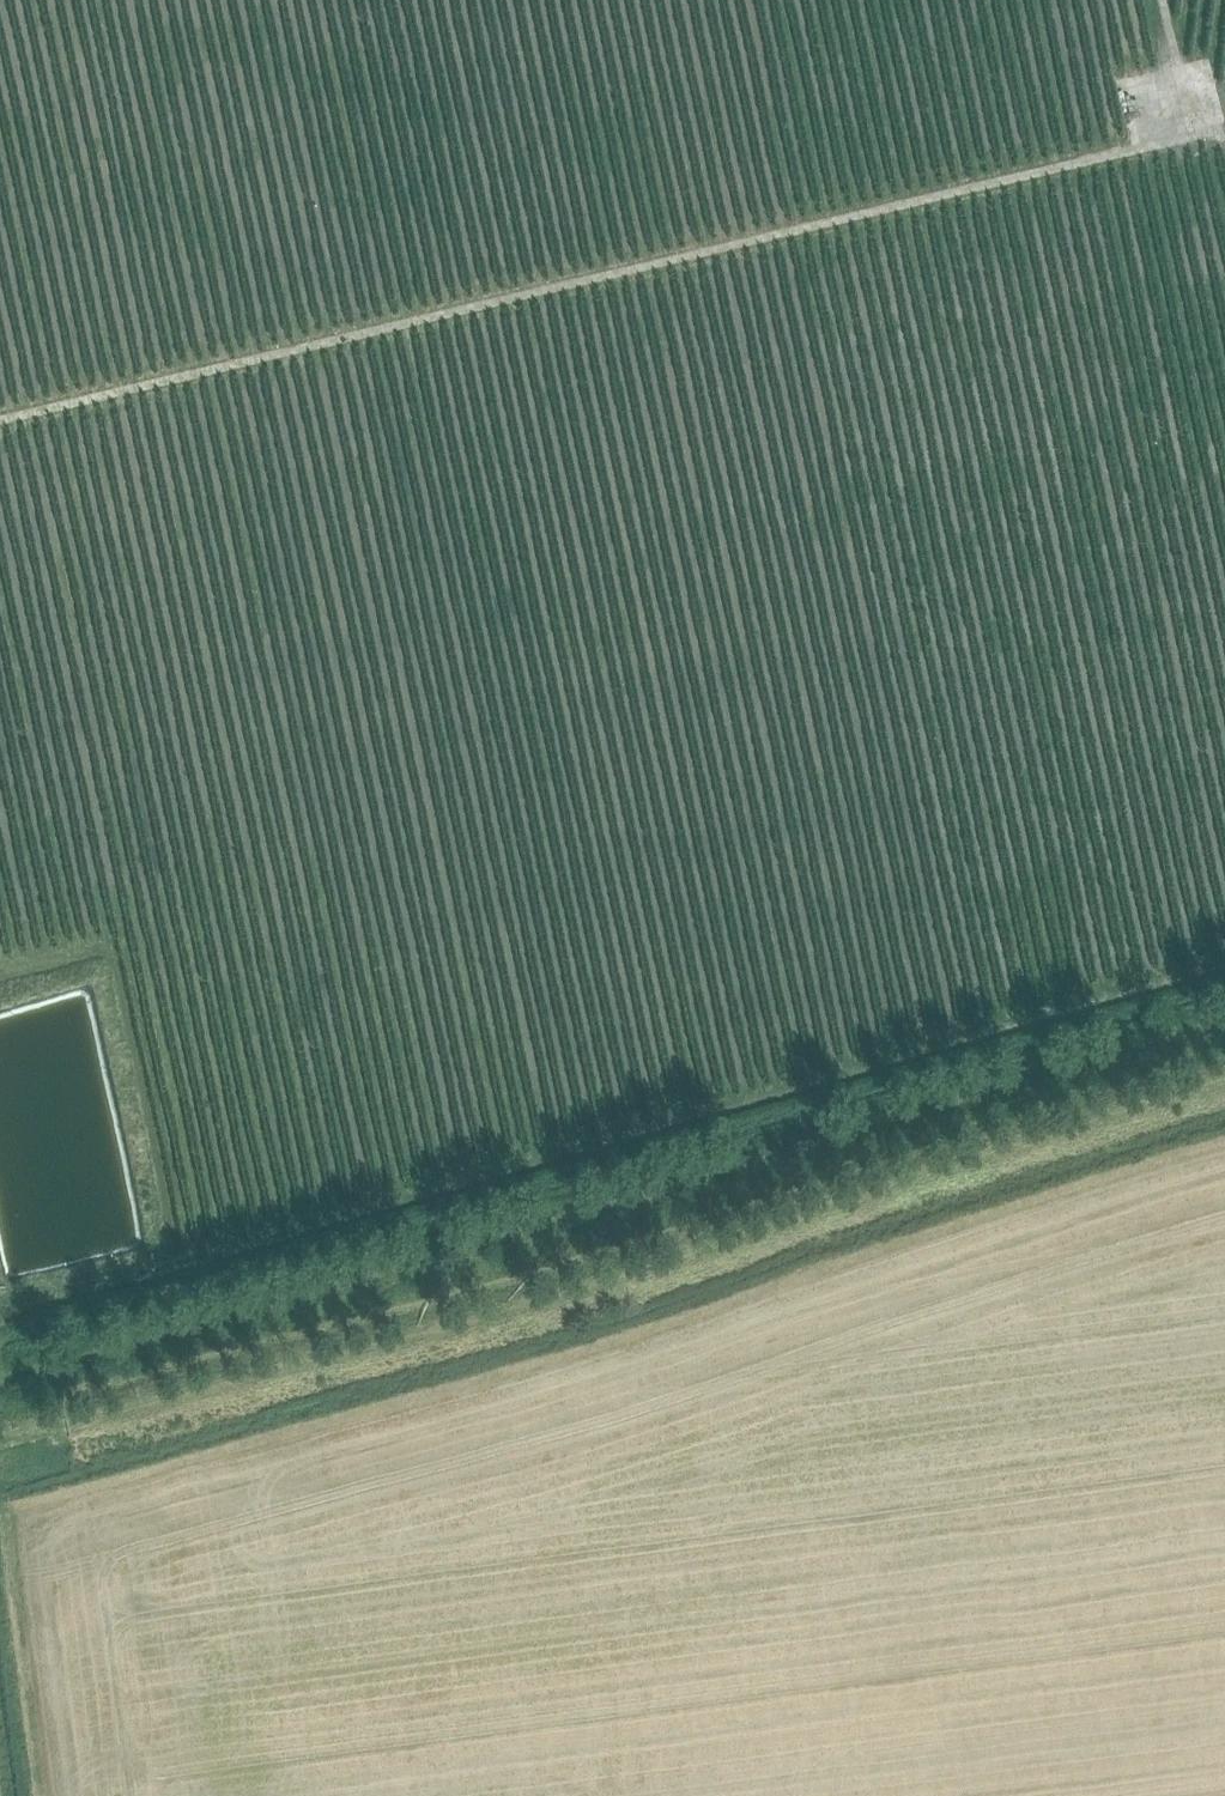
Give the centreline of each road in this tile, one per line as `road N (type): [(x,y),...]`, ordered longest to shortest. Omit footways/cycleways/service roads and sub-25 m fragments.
road 1 (track): [(1224,135),(0,422)]
road 2 (track): [(1194,136),(1164,0)]

